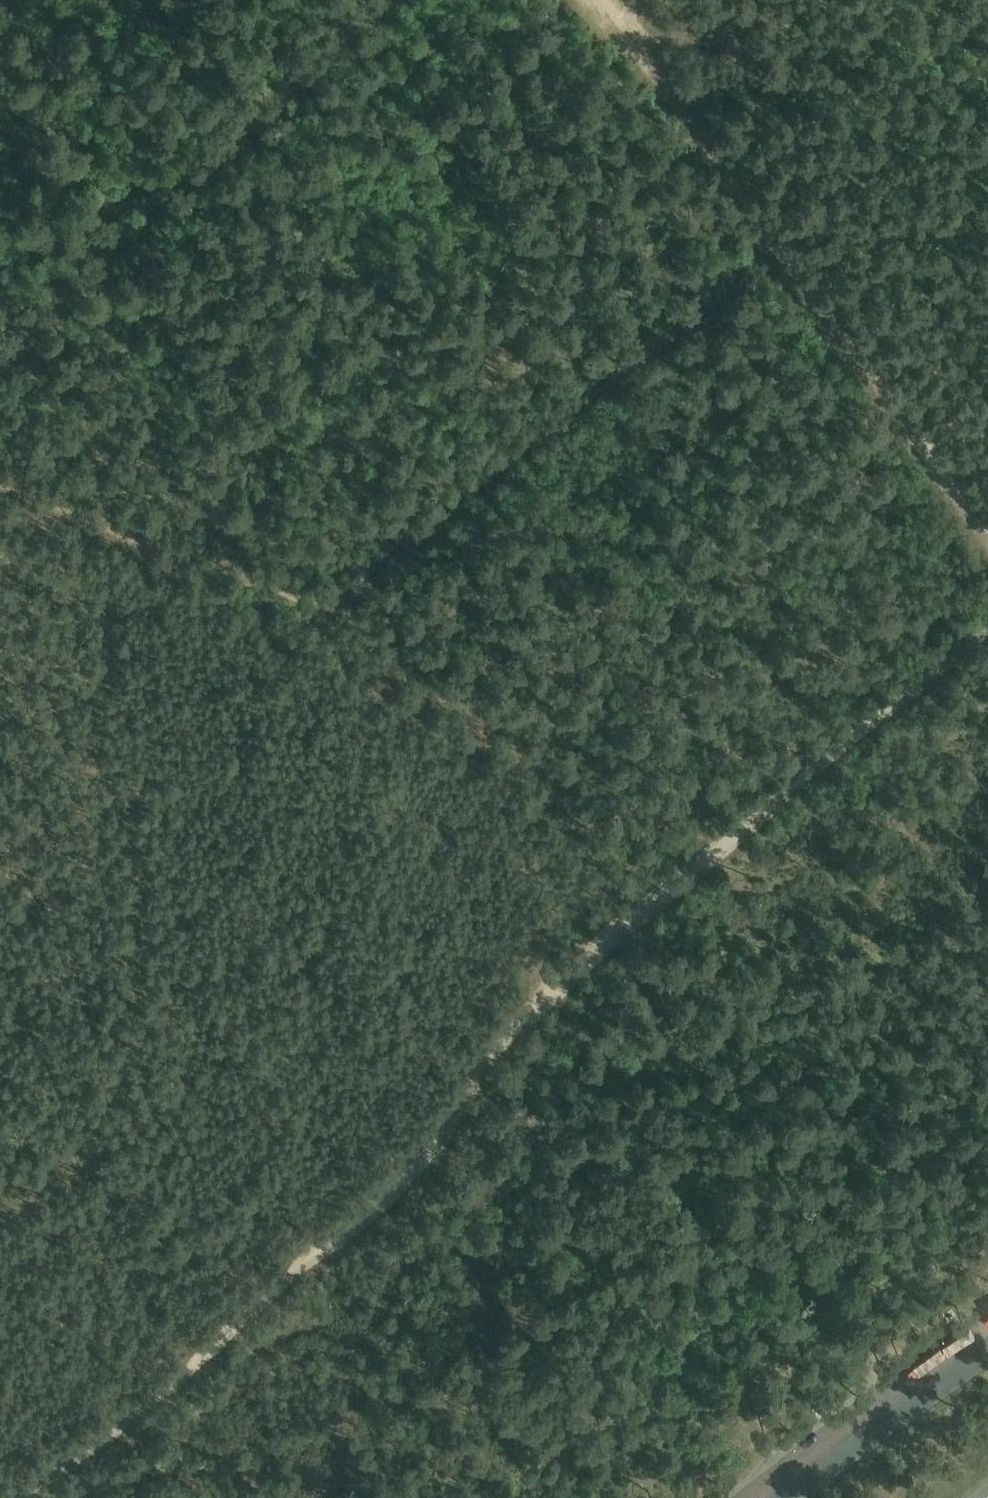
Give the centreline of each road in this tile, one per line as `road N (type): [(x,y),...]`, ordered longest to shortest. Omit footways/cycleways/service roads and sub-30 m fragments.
road 1 (track): [(16,1497),(184,1376),(250,1310),(381,1204),(543,999),(987,629)]
road 2 (track): [(608,0),(987,540)]
road 3 (track): [(545,1497),(987,1172)]

